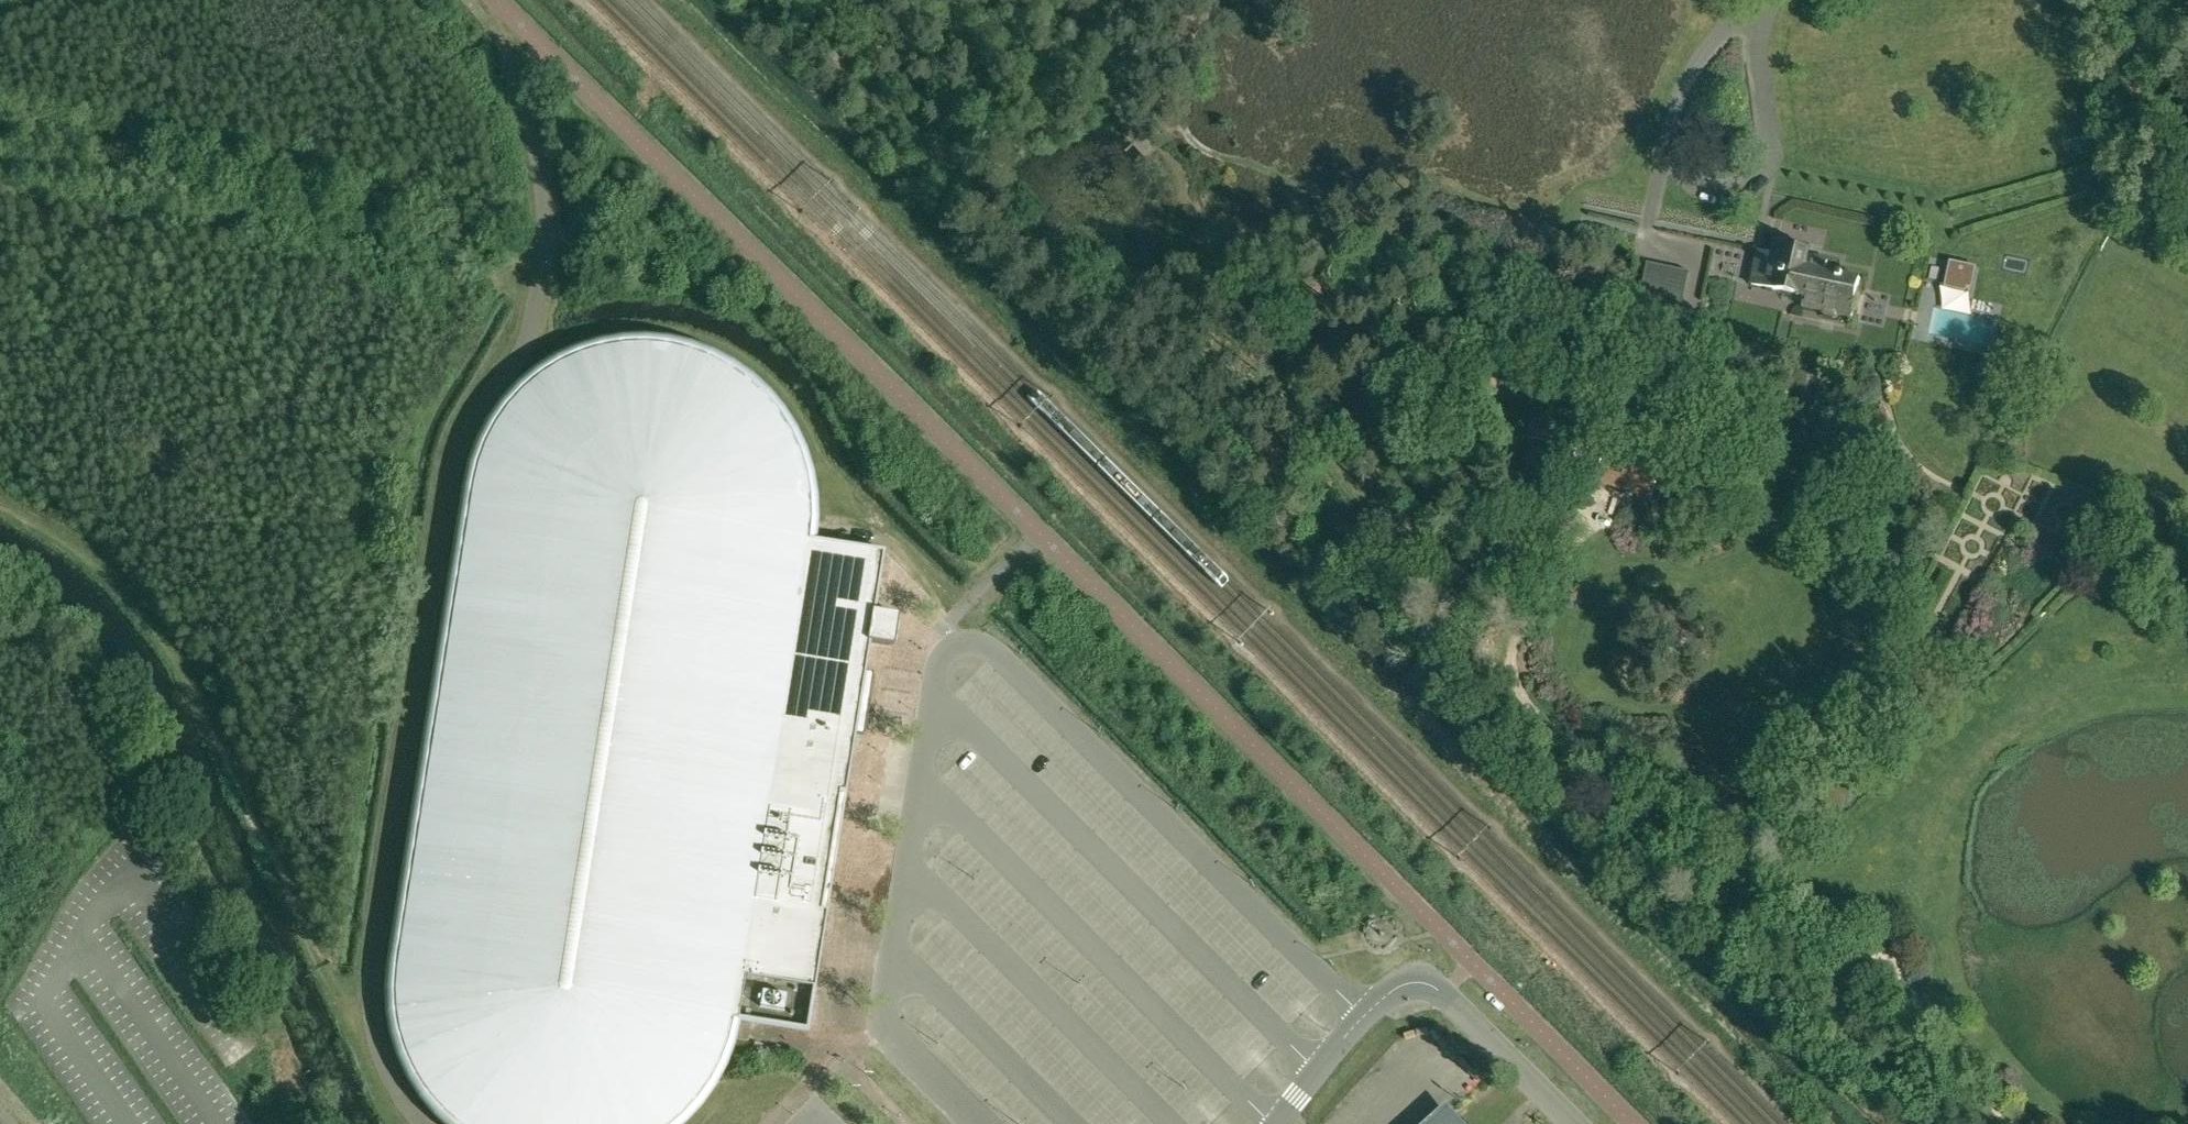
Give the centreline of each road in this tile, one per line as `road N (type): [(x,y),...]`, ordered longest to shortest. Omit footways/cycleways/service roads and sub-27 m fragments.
road 1 (unclassified): [(1573,1123),(1443,996),(1412,981),(1360,1015),(1276,1123)]

